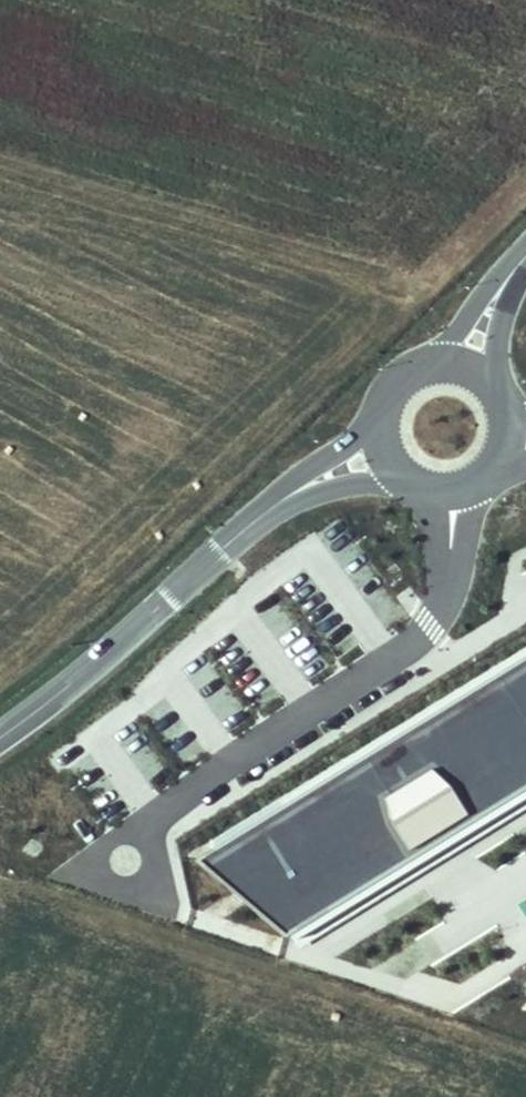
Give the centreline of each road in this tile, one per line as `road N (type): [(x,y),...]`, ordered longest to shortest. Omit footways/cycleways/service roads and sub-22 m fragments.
road 1 (secondary): [(291,490),(0,732)]
road 2 (secondary): [(413,480),(452,487),(487,470),(506,436),(497,391)]
road 3 (secondary): [(521,259),(427,364)]
road 4 (secondary): [(497,391),(504,298),(521,259)]
road 5 (secondary): [(385,403),(291,490)]
road 6 (secondary): [(291,490),(351,479),(413,480)]

